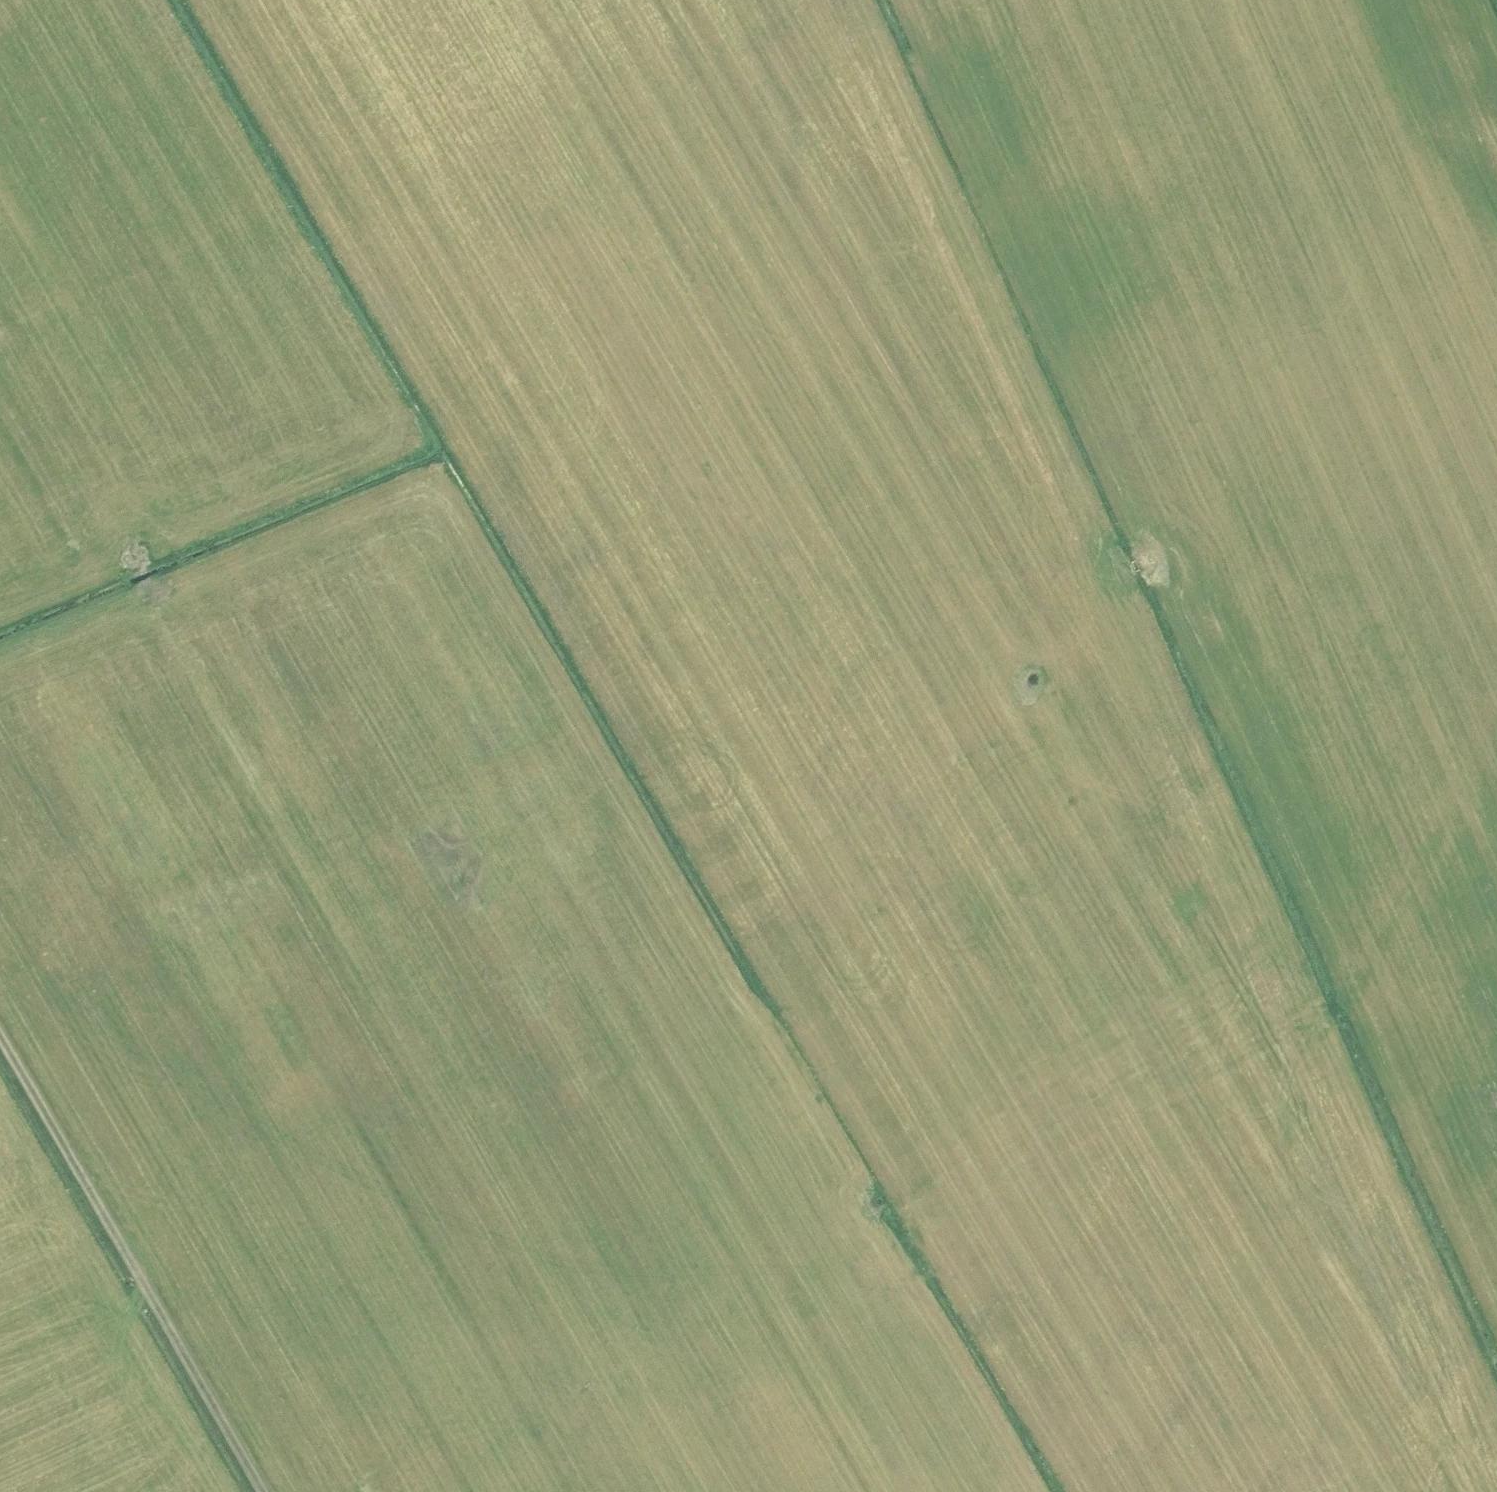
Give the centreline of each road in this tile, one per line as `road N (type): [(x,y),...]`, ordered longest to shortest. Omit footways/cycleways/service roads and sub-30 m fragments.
road 1 (track): [(0,1036),(266,1491)]

